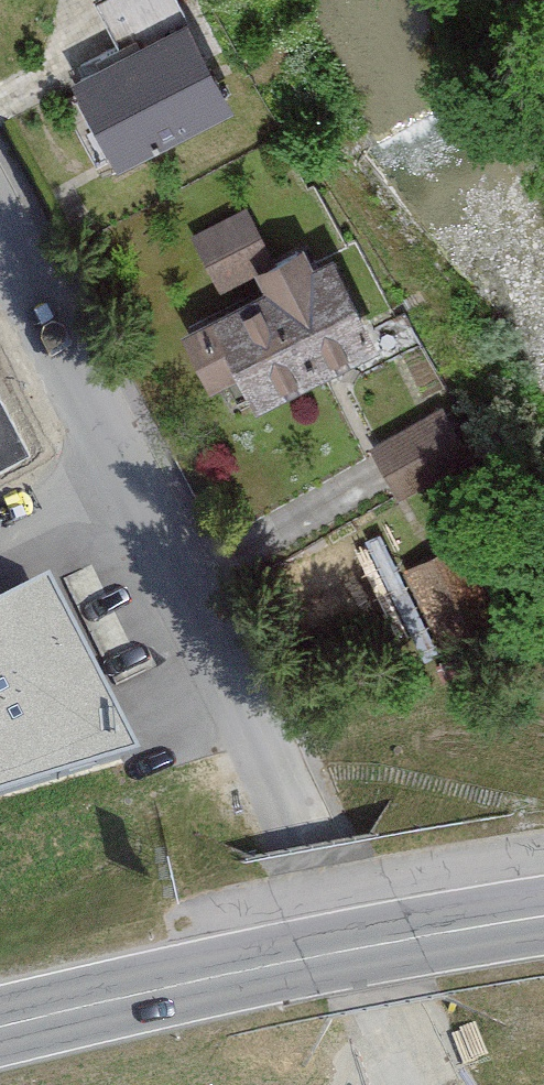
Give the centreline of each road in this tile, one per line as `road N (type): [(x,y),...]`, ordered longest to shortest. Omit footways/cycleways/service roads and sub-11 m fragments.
road 1 (residential): [(0,230),(431,1084)]
road 2 (secondary): [(0,1025),(261,965),(543,914)]

